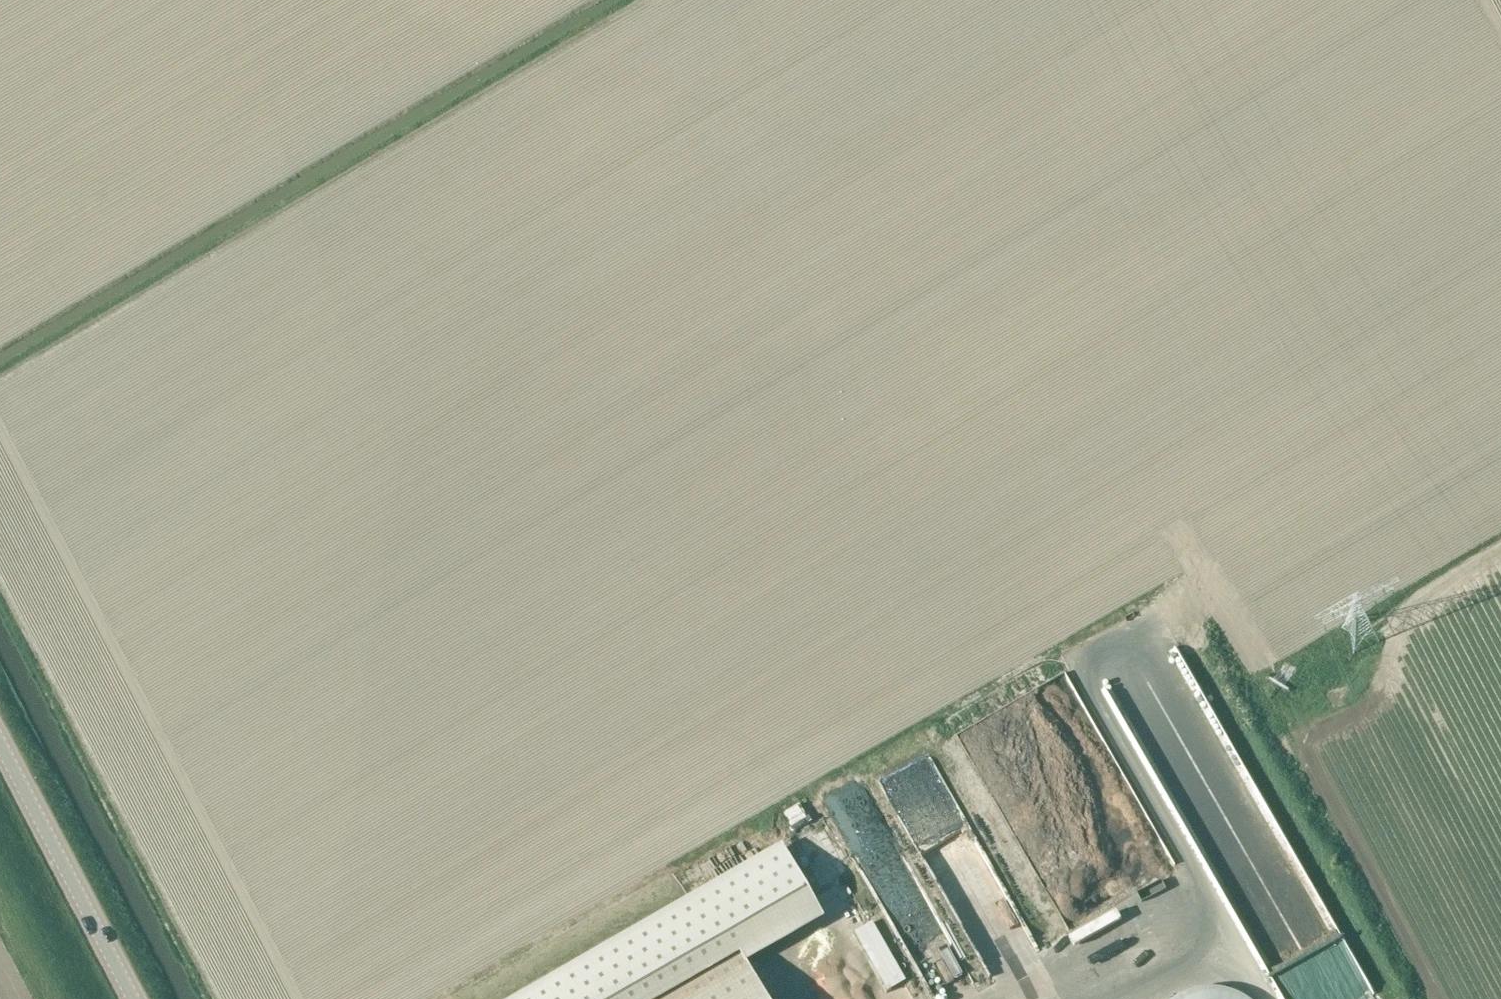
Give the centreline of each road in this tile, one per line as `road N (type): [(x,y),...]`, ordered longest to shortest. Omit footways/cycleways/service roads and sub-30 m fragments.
road 1 (tertiary): [(134,998),(0,743)]

